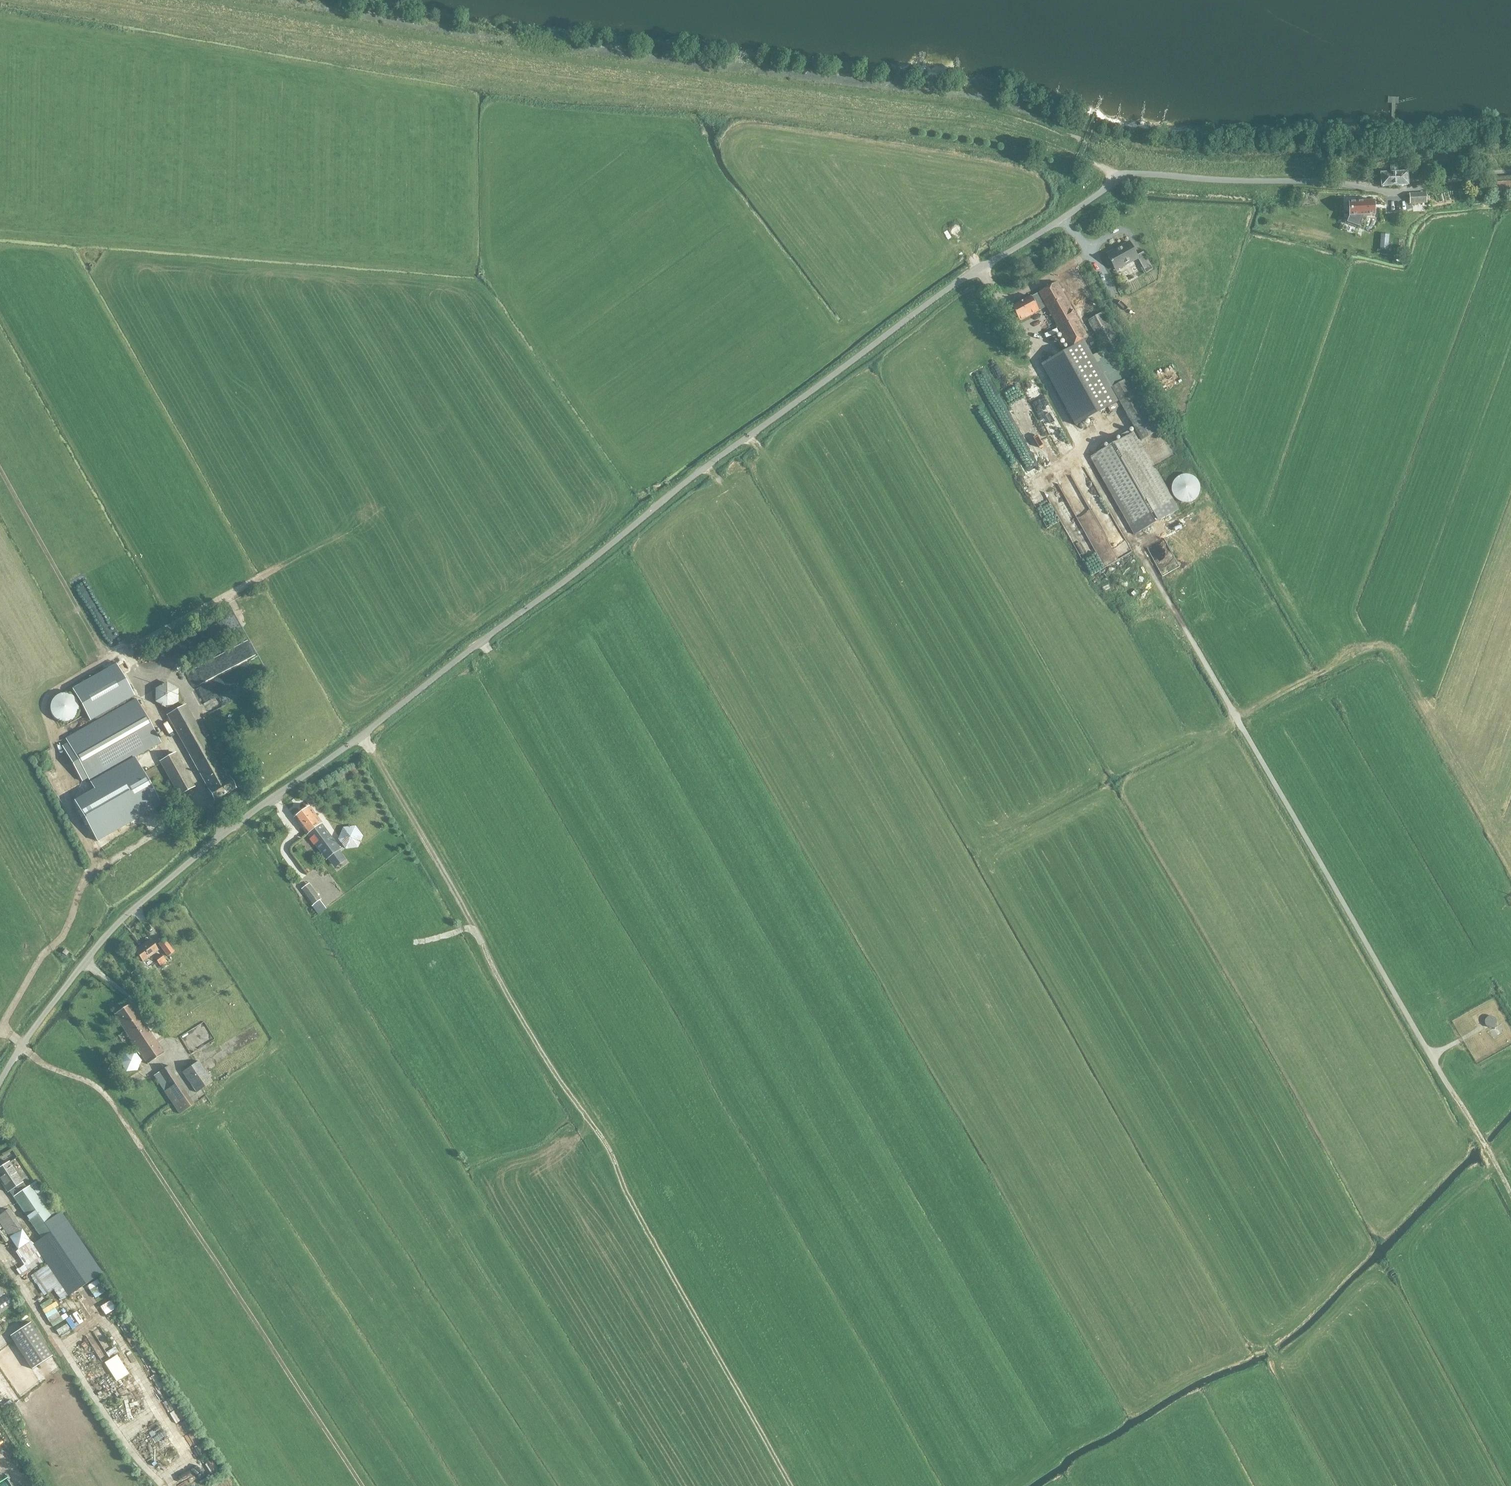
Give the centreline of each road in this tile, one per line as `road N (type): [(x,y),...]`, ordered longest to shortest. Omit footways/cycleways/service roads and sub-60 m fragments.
road 1 (unclassified): [(0,1083),(82,965),(162,884),(748,436),(959,280),(1119,180)]
road 2 (track): [(92,0),(592,82),(1003,136),(1080,155),(1119,180)]
road 3 (track): [(790,1485),(475,928),(416,942)]
road 4 (track): [(360,1485),(108,1098),(41,1063),(0,1030)]
road 5 (track): [(1237,718),(1387,648),(1510,859)]
road 6 (unclassified): [(1510,173),(1409,191),(1143,175),(1119,180)]
road 7 (track): [(402,264),(486,271),(660,502)]
road 8 (track): [(206,803),(123,652),(267,573)]
road 9 (track): [(1,1029),(42,954),(62,936),(85,877),(206,803)]
road 10 (track): [(123,652),(105,656),(0,468)]
road 11 (track): [(475,928),(361,736)]
road 12 (track): [(1510,1200),(1431,1056)]

